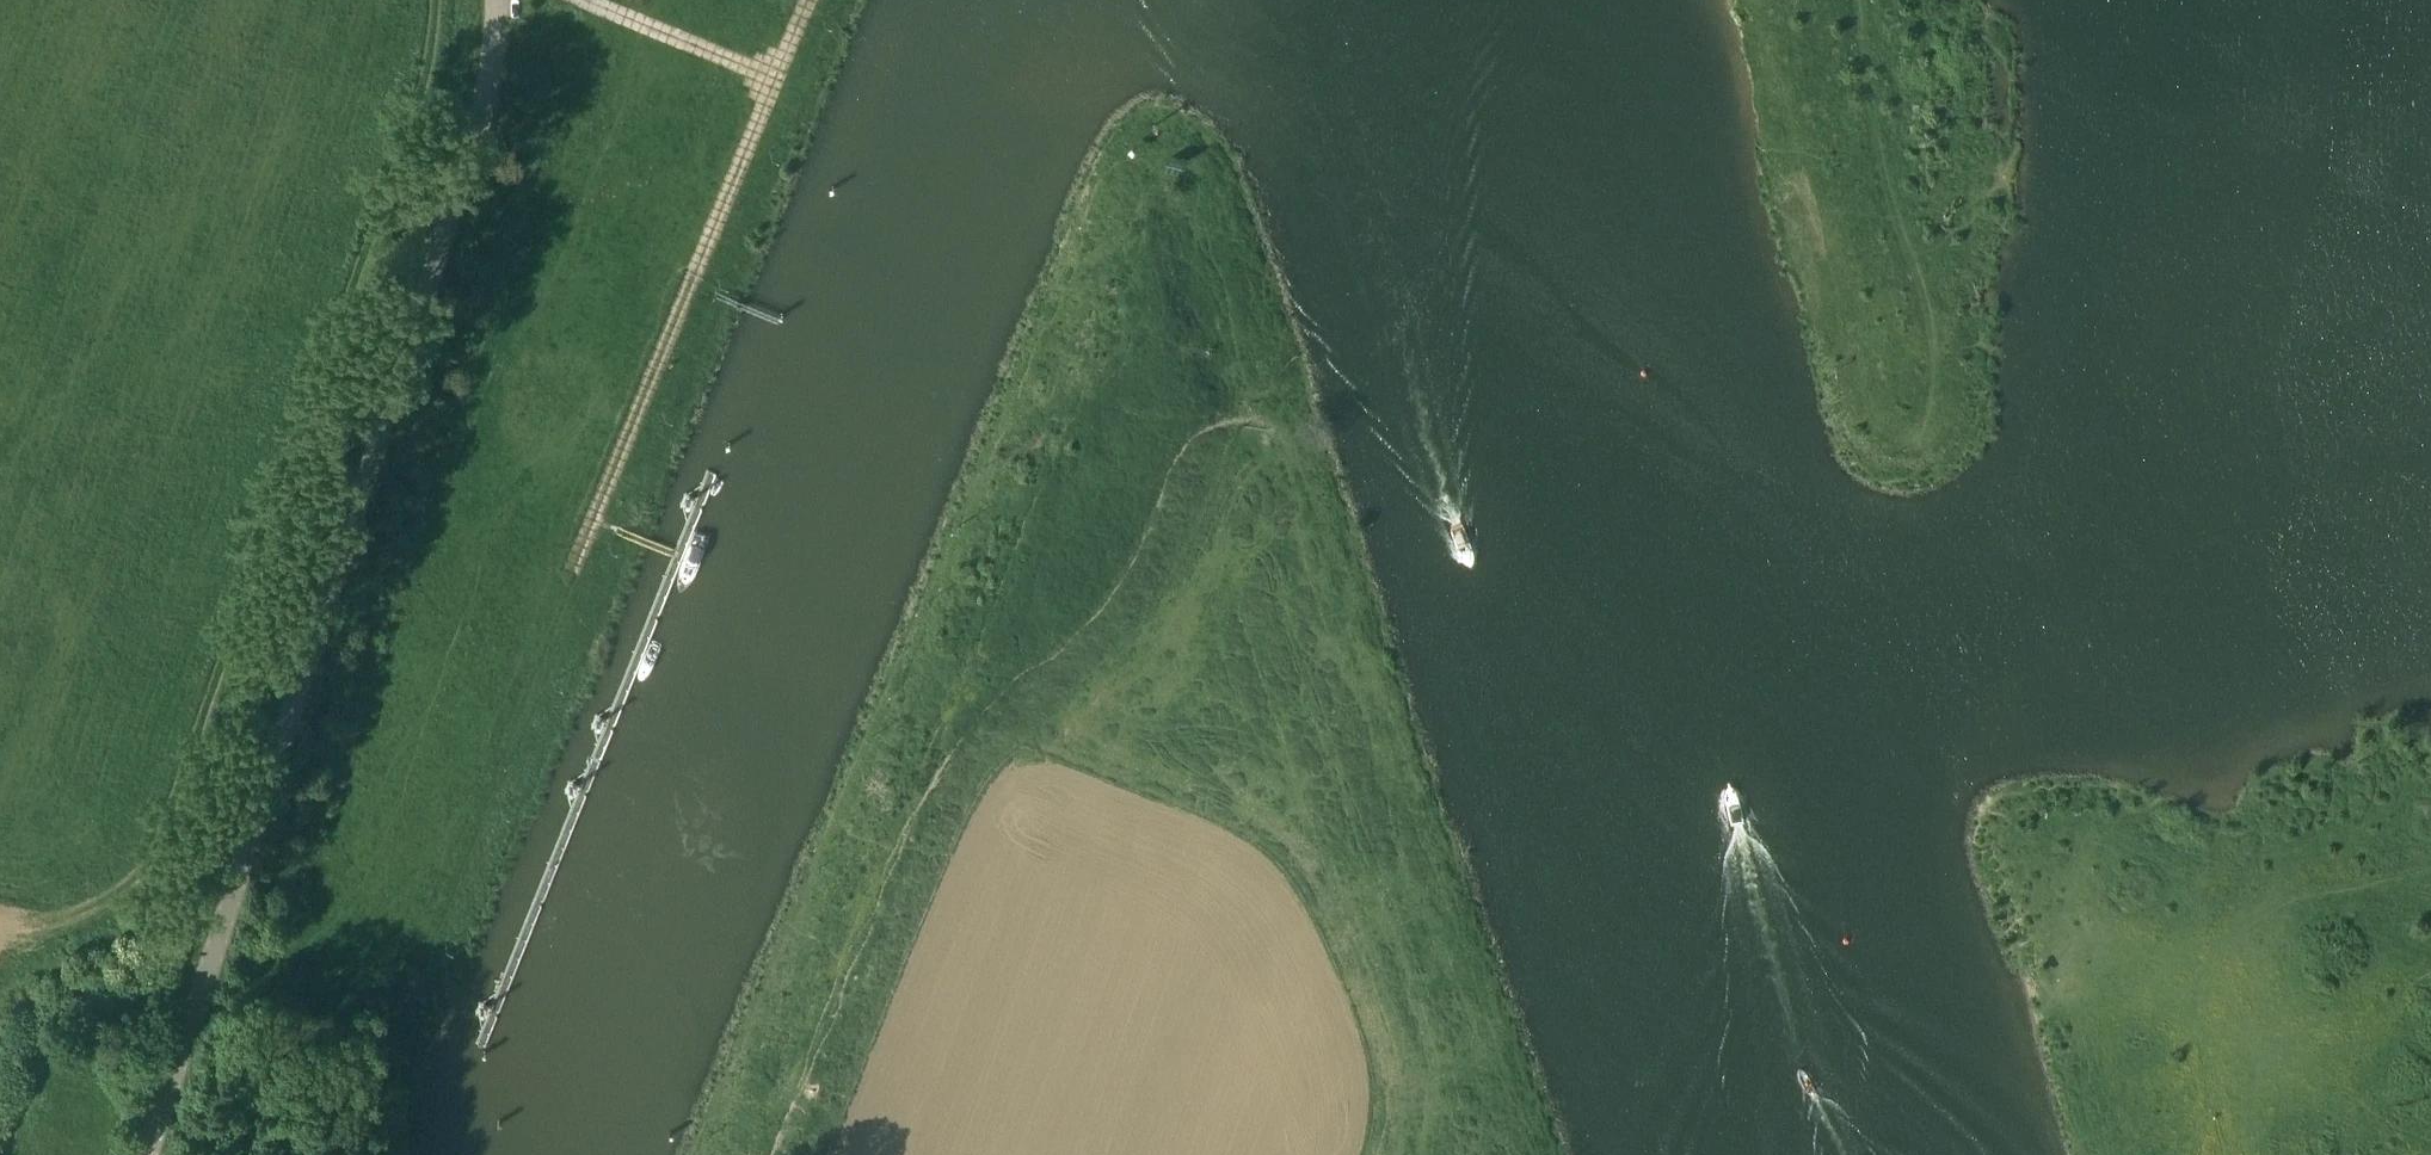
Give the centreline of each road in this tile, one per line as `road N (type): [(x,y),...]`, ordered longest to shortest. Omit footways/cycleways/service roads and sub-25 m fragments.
road 1 (residential): [(162,1154),(476,160),(499,0)]

